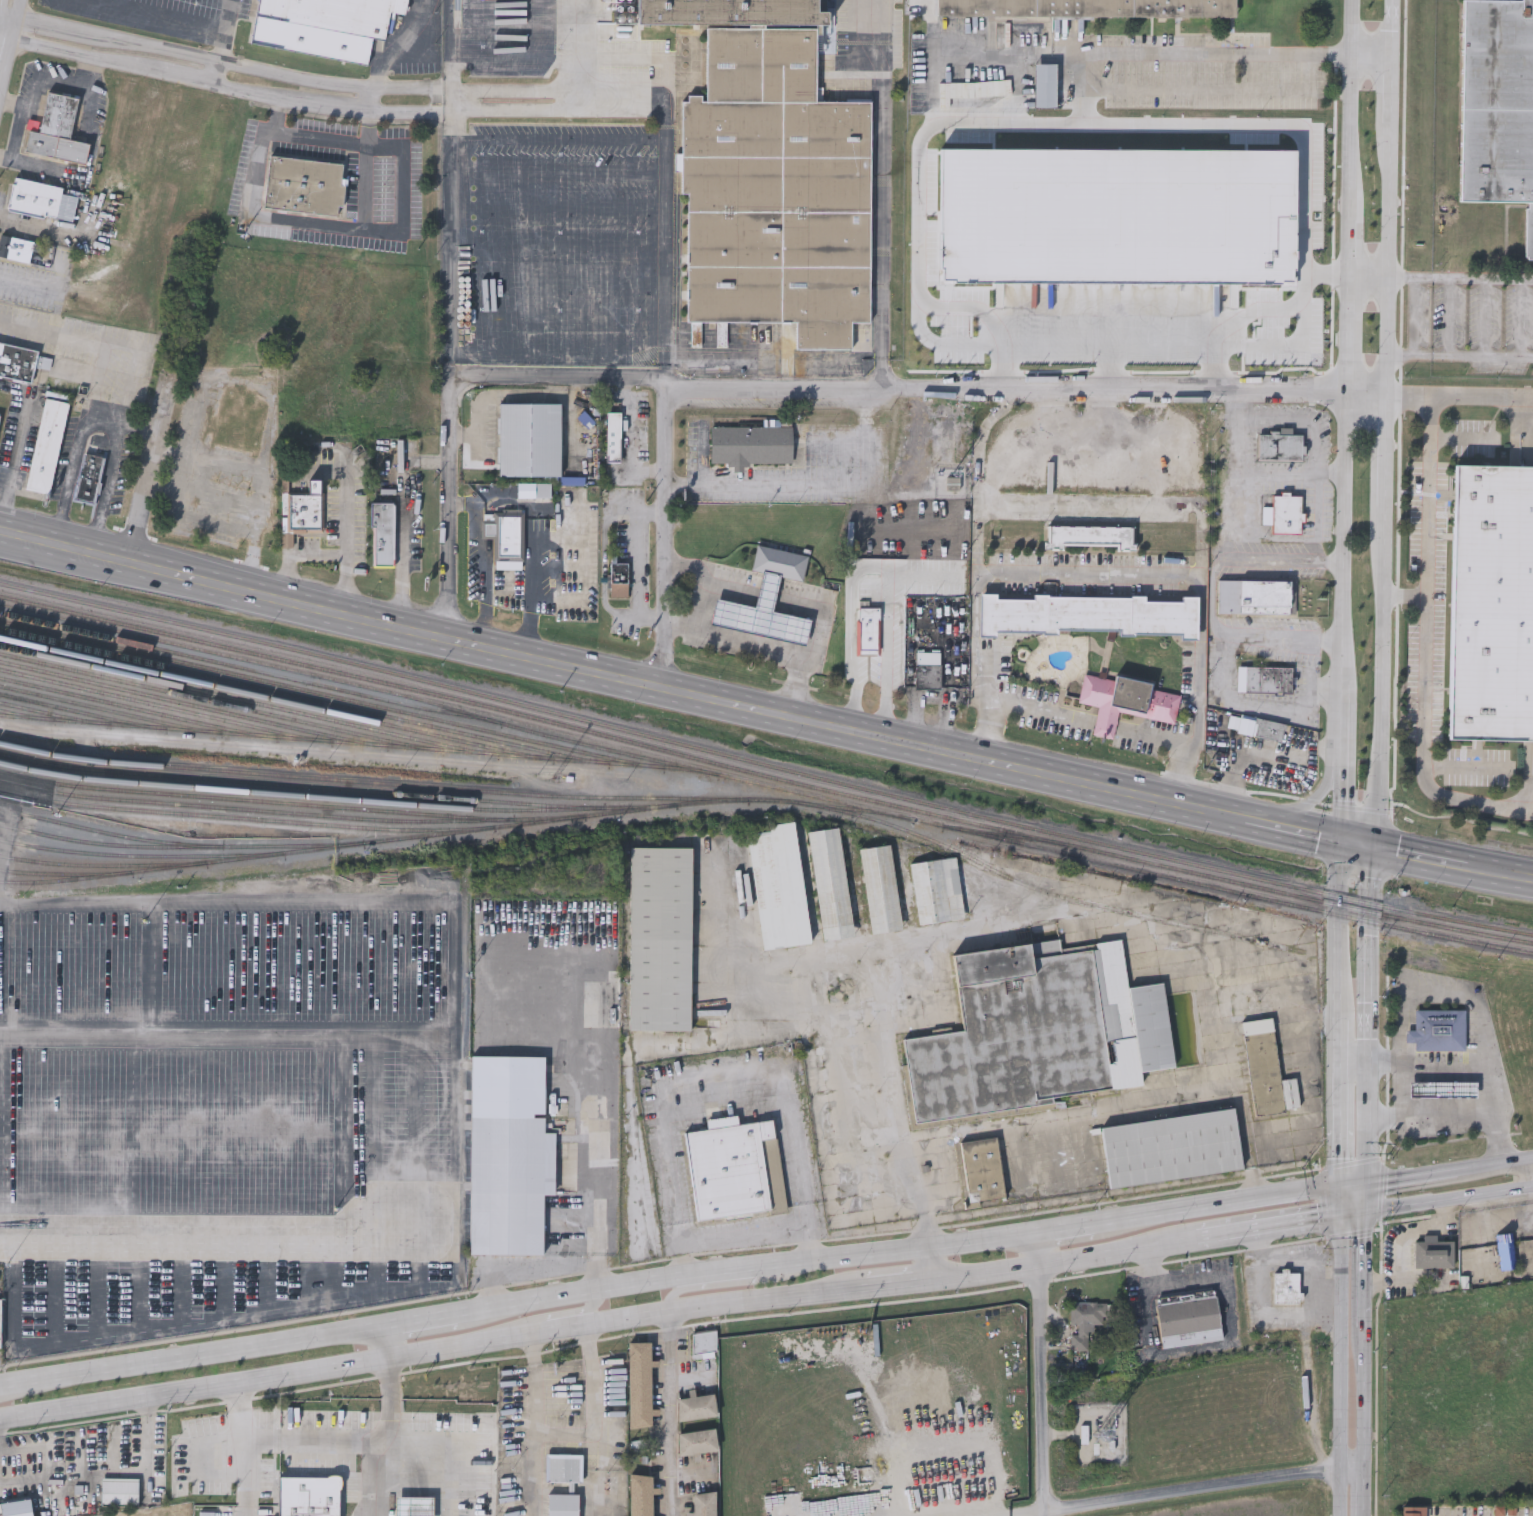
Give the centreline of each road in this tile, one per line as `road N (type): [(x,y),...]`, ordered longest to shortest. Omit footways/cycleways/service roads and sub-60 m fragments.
road 1 (residential): [(450,380),(1390,394)]
road 2 (secondary): [(0,1411),(866,1287)]
road 3 (secondary): [(1350,0),(1342,841)]
road 4 (primary): [(1247,819),(448,641)]
road 5 (secondary): [(1360,1515),(1368,903)]
road 6 (secondary): [(1035,1232),(457,1317)]
road 7 (residential): [(14,33),(305,105),(434,113),(443,100)]
road 8 (residential): [(443,100),(432,88),(297,79),(37,20),(14,33)]
road 9 (secondary): [(383,1328),(0,1383)]
road 10 (residential): [(1360,1469),(1005,1515)]
road 11 (secondary): [(1372,846),(1383,734),(1387,507)]
road 12 (secondary): [(1345,1188),(1339,1515)]
road 13 (residential): [(660,688),(664,378)]
road 14 (secondary): [(1342,898),(1345,1188)]
road 15 (residential): [(1035,1232),(1045,1515)]
road 16 (residential): [(448,641),(450,363)]
road 17 (secondary): [(1390,394),(1394,123)]
road 18 (residential): [(450,363),(450,110),(443,100)]
road 19 (secondary): [(934,1278),(1196,1238)]
road 20 (secondary): [(1345,1188),(1097,1223)]
road 21 (primary): [(370,622),(128,562)]
road 22 (secondary): [(1344,1215),(1532,1186)]
road 23 (residential): [(128,562),(173,382)]
road 24 (secondary): [(1196,1238),(1344,1215)]
road 25 (secondary): [(485,1342),(521,1324),(585,1310),(598,1297)]
road 26 (secondary): [(774,1271),(684,1290),(674,1315)]

